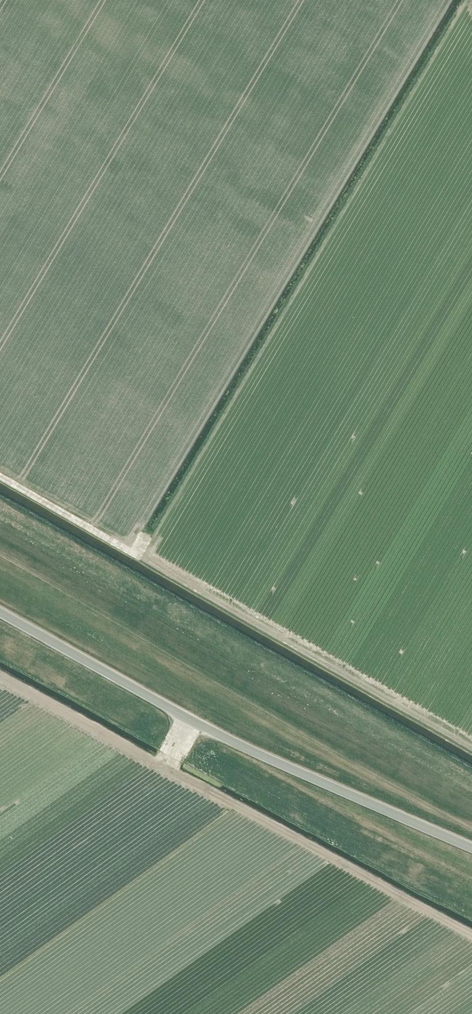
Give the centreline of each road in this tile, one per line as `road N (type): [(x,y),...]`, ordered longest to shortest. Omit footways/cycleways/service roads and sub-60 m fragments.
road 1 (tertiary): [(471,848),(228,739),(0,612)]
road 2 (track): [(0,476),(135,554),(141,545)]

